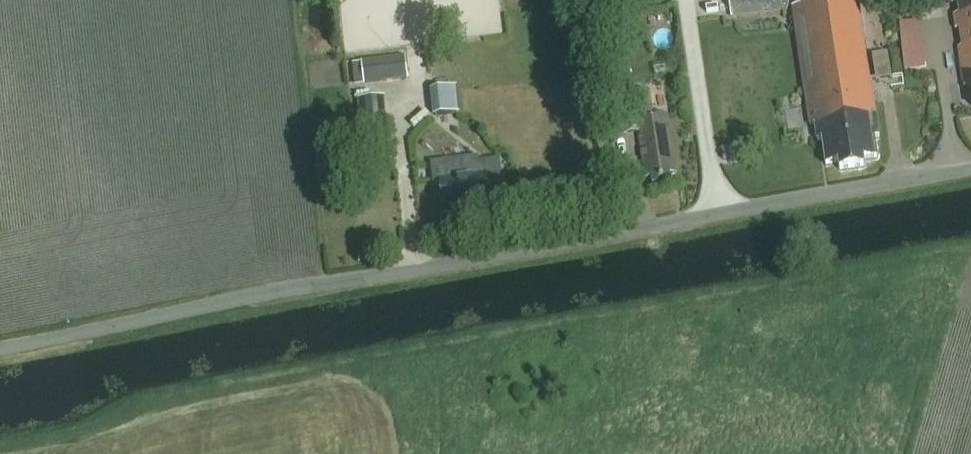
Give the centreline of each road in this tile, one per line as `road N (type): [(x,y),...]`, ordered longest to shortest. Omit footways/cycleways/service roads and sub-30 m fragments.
road 1 (unclassified): [(0,350),(970,170)]

